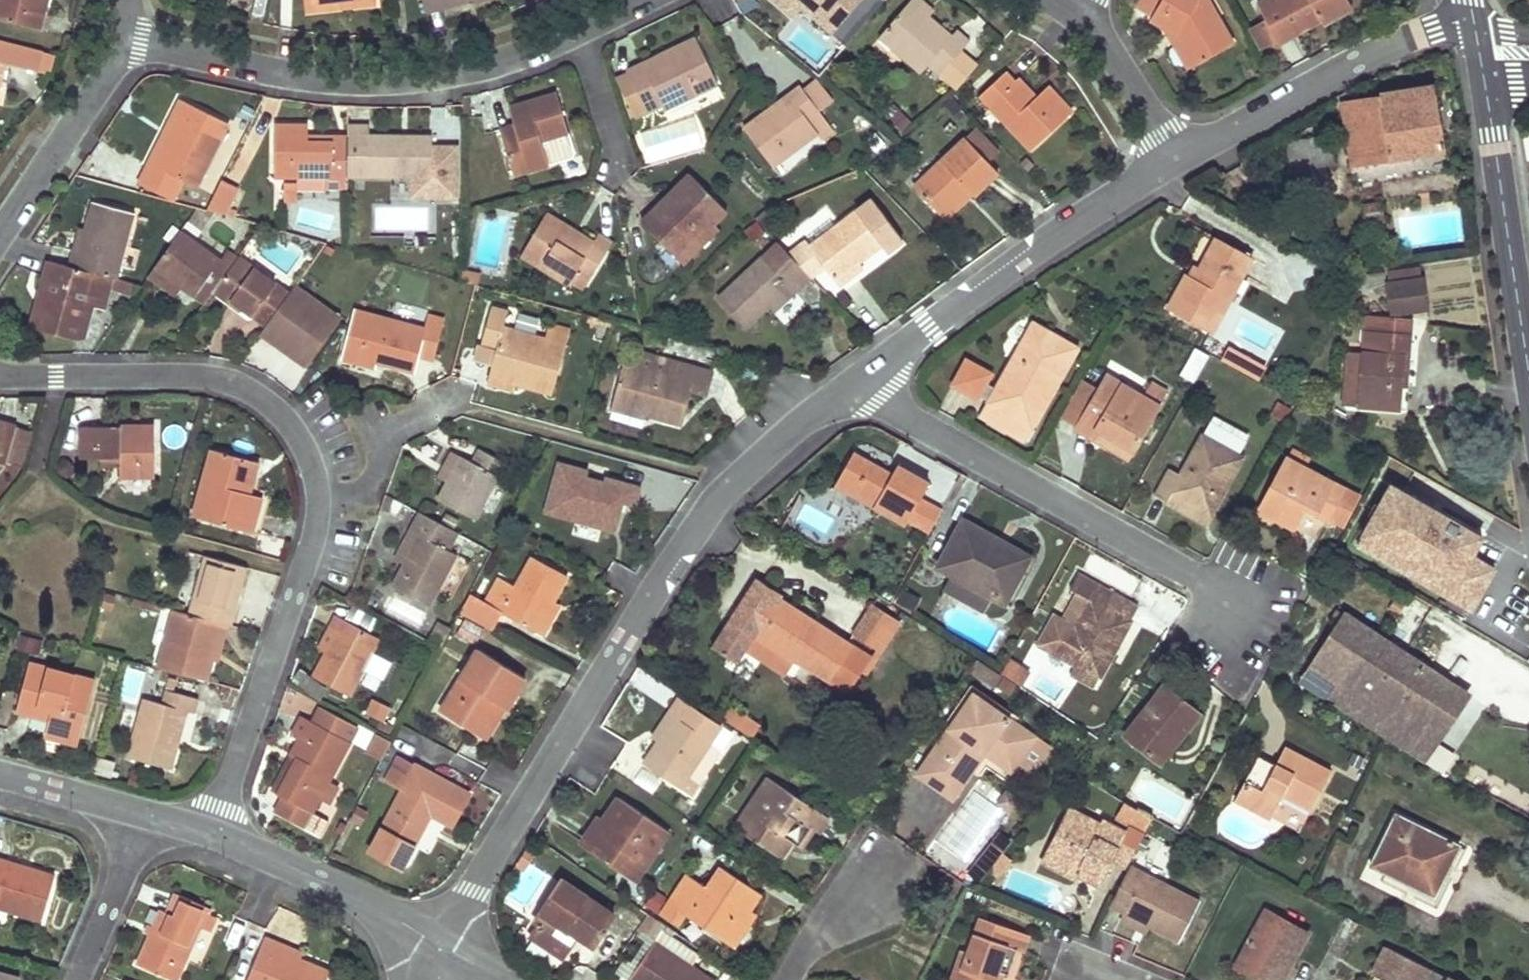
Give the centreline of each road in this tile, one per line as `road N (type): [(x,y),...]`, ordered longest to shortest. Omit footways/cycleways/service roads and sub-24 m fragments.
road 1 (residential): [(437,945),(702,520),(851,385)]
road 2 (residential): [(647,0),(545,46),(400,80),(319,79),(126,40)]
road 3 (residential): [(851,385),(1200,579),(1238,618)]
road 4 (residential): [(851,385),(1177,158)]
road 5 (residential): [(0,377),(230,383),(290,424),(307,450),(318,497)]
road 6 (residential): [(318,497),(312,545),(215,836)]
road 7 (residential): [(1177,158),(1400,41),(1474,20)]
road 8 (secondary): [(1528,371),(1479,48)]
road 9 (residential): [(215,836),(361,899),(437,945)]
road 10 (residential): [(126,40),(113,72),(0,235)]
road 11 (residential): [(318,497),(364,490),(395,429),(442,407),(465,407)]
road 12 (residential): [(78,979),(150,815)]
road 13 (residential): [(1085,20),(1177,158)]
road 14 (residential): [(792,979),(891,846)]
road 15 (residential): [(0,774),(150,815)]

